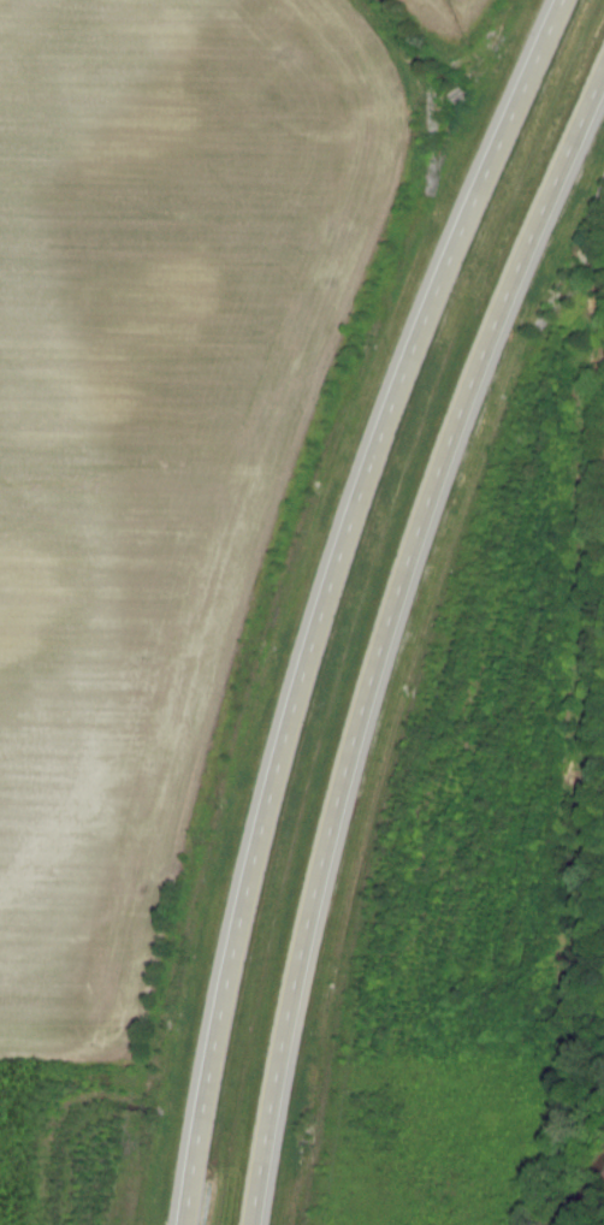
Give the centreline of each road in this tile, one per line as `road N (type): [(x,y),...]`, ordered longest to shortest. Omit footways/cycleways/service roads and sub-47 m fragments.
road 1 (primary): [(564,0),(439,286),(318,631),(221,998),(190,1224)]
road 2 (primary): [(264,1224),(288,1061),(378,675),(493,320),(603,68)]

